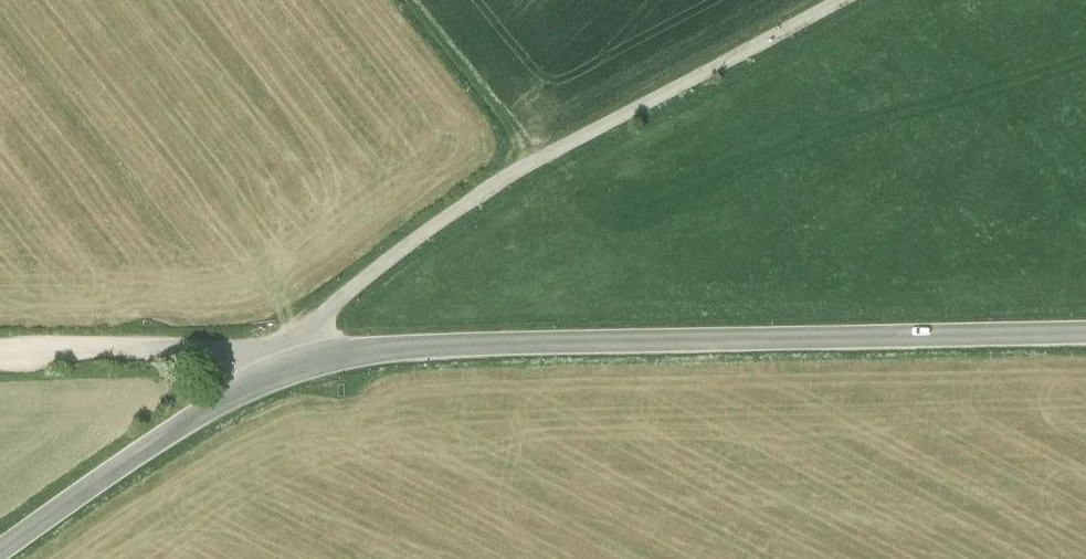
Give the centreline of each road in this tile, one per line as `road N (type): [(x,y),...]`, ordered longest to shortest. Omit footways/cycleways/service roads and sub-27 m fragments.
road 1 (tertiary): [(293,364),(441,342),(1085,329)]
road 2 (unclassified): [(293,364),(317,323),(403,255),(614,117),(843,0)]
road 3 (tertiary): [(0,553),(215,400),(293,364)]
road 4 (track): [(0,353),(195,352),(293,364)]

